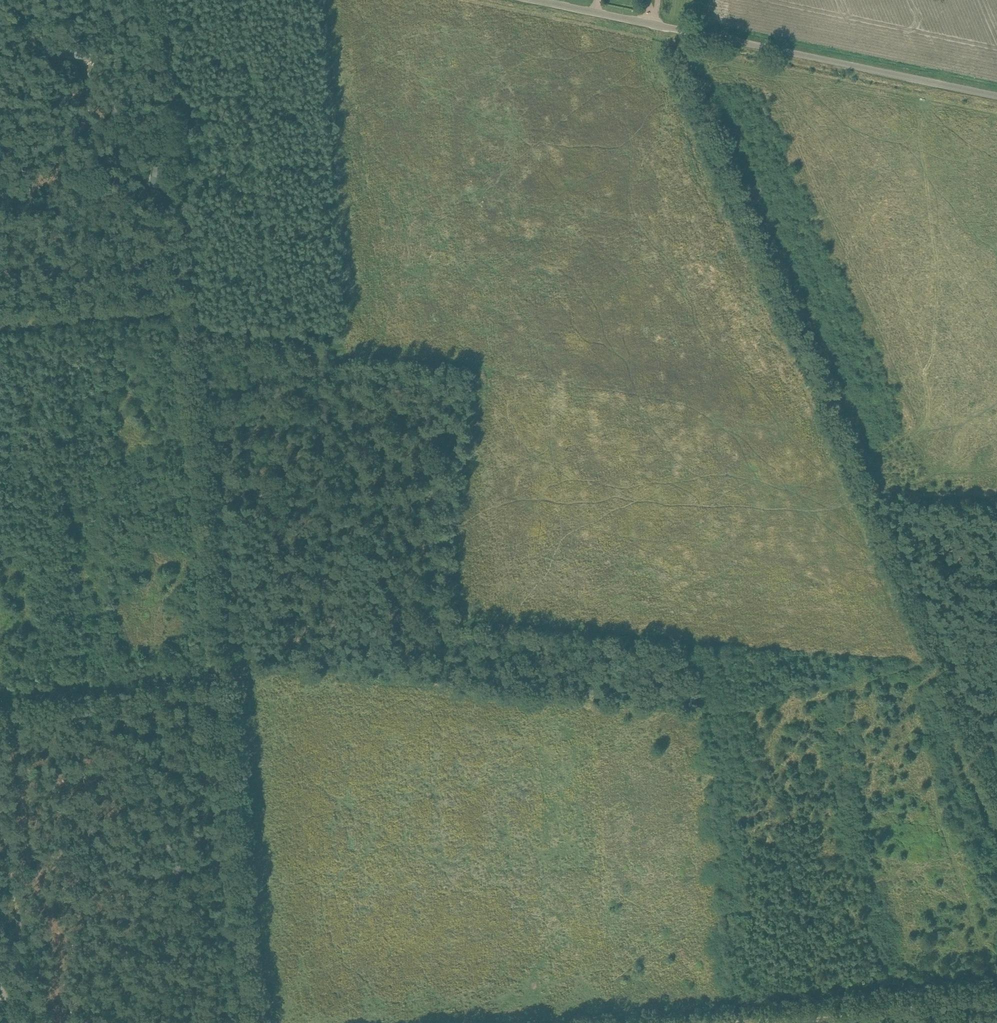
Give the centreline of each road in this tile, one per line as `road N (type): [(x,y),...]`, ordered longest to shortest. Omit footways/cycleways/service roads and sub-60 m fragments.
road 1 (unclassified): [(996,95),(536,0)]
road 2 (track): [(996,1002),(755,1022)]

